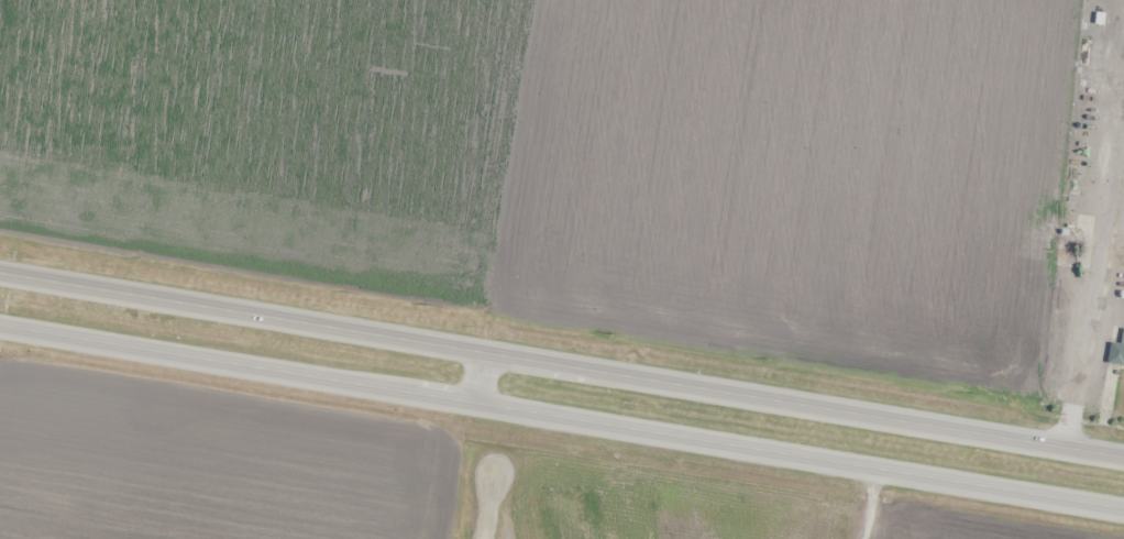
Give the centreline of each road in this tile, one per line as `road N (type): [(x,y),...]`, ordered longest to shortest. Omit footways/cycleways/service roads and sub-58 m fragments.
road 1 (trunk): [(0,325),(1123,509)]
road 2 (trunk): [(1123,458),(0,274)]

